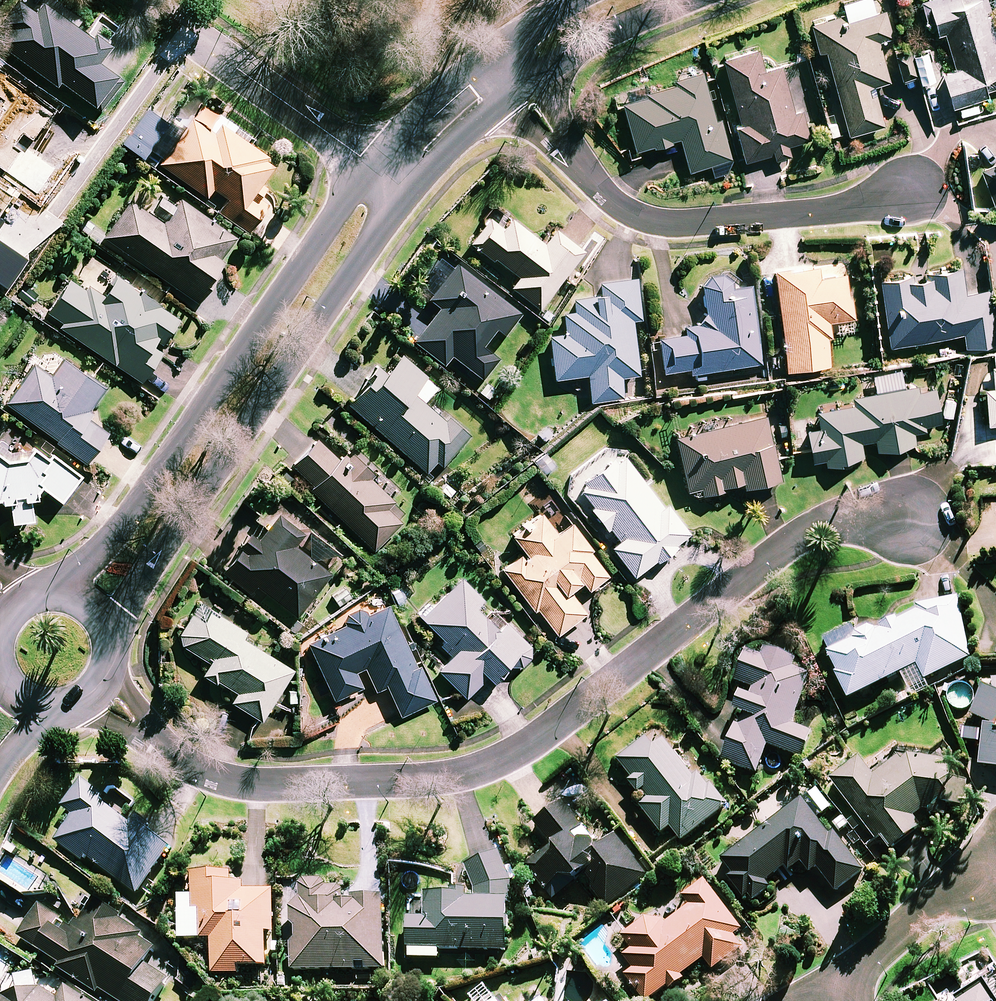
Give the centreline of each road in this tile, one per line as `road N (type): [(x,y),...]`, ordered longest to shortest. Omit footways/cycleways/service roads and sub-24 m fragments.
road 1 (residential): [(913,517),(871,517),(800,536),(518,752),(478,769),(382,779),(229,777),(163,745),(98,687)]
road 2 (tertiary): [(407,188),(162,549),(110,641)]
road 3 (tertiary): [(61,592),(149,494),(373,166)]
road 4 (residential): [(910,191),(831,211),(674,224),(640,217),(599,186),(521,88)]
road 5 (residential): [(199,40),(373,166)]
road 6 (tertiary): [(686,0),(573,52),(521,88)]
road 7 (residential): [(842,980),(930,904),(989,876)]
road 8 (tertiary): [(373,166),(410,121),(495,50)]
road 9 (tertiary): [(521,88),(407,188)]

